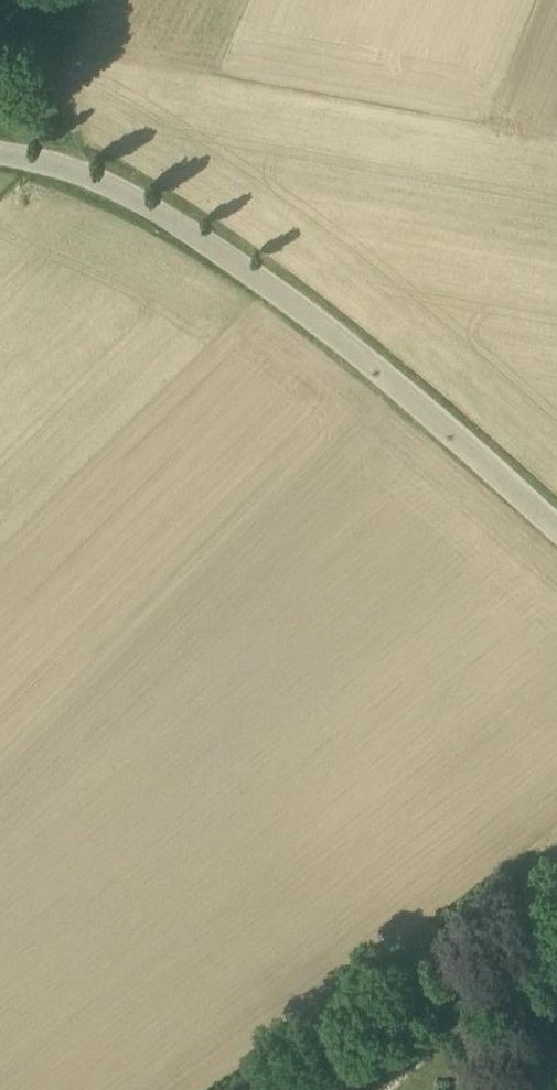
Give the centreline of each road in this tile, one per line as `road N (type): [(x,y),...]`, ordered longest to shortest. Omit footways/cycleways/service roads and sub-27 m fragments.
road 1 (tertiary): [(556,525),(321,325),(149,207),(85,177),(0,154)]
road 2 (track): [(556,932),(441,1038)]

